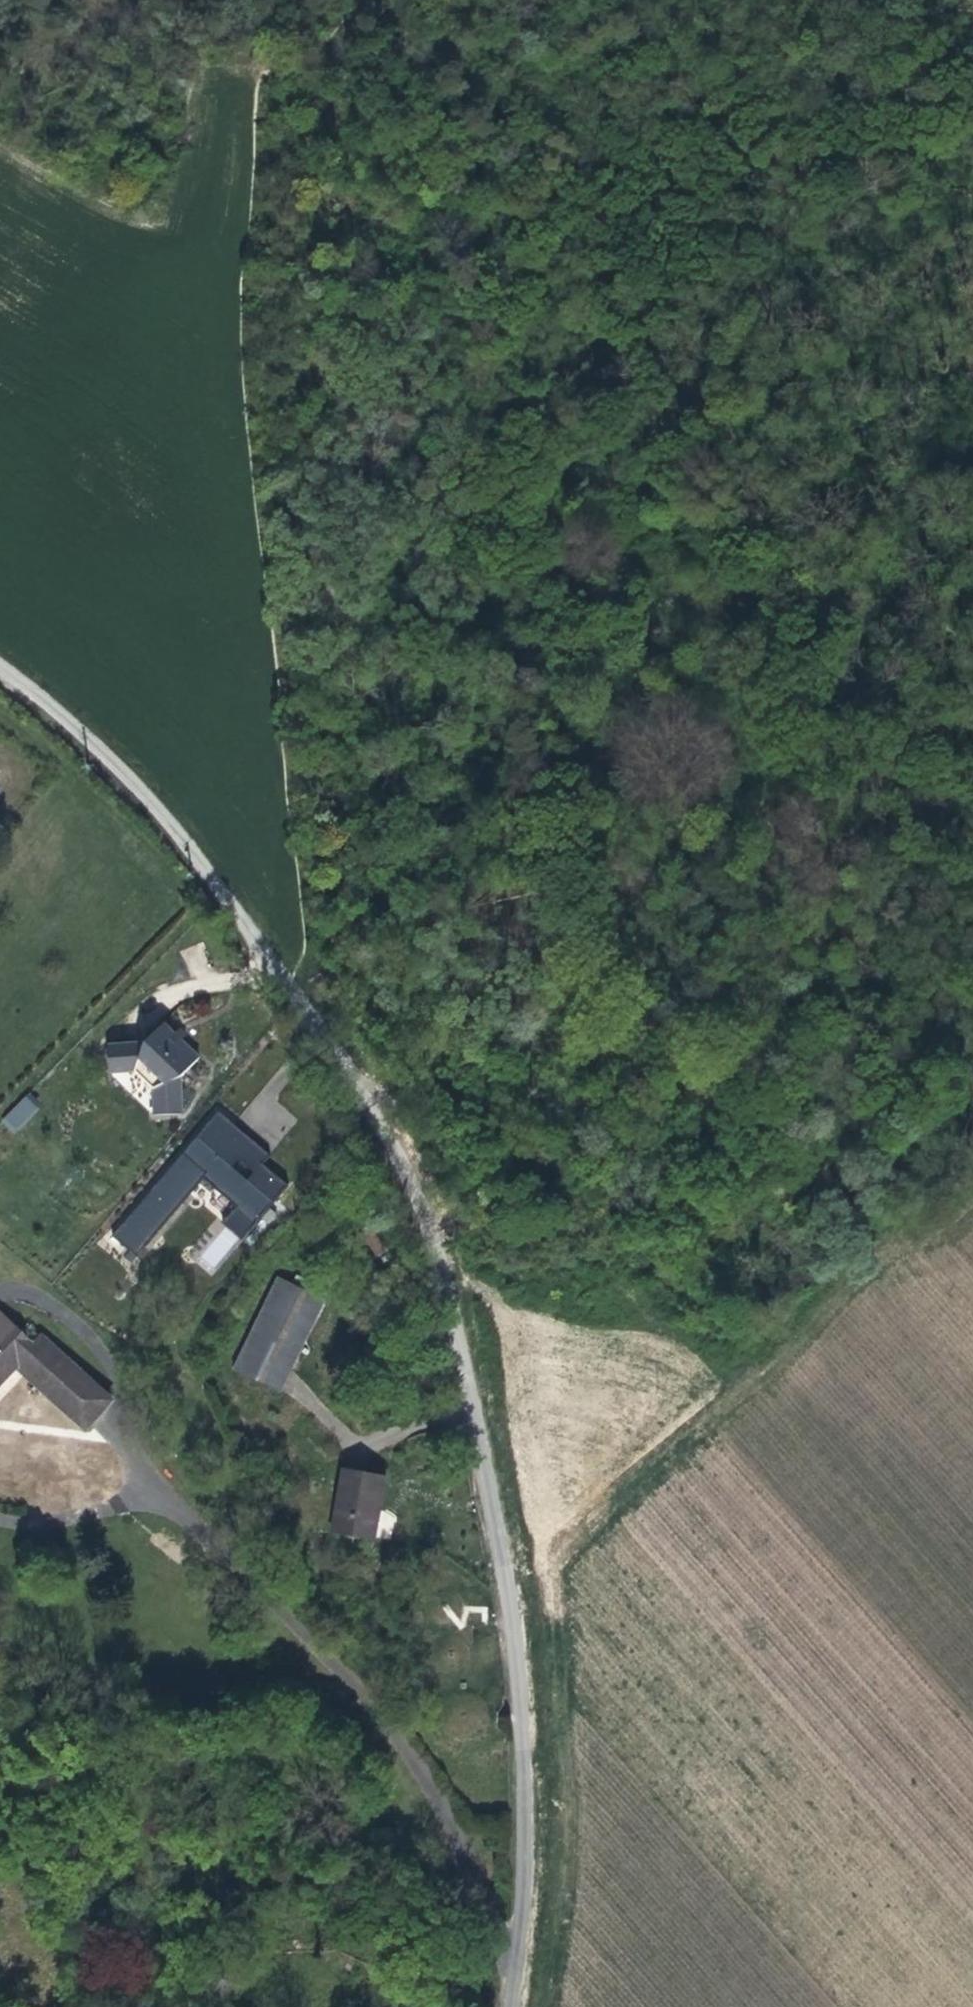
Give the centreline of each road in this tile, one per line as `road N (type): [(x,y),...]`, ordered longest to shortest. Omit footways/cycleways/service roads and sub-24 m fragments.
road 1 (unclassified): [(0,669),(144,793),(326,1034),(457,1319),(520,1692),(526,1874),(513,2006)]
road 2 (track): [(972,442),(899,459),(861,456),(797,434),(600,240),(465,140),(316,63),(301,39),(299,0)]

